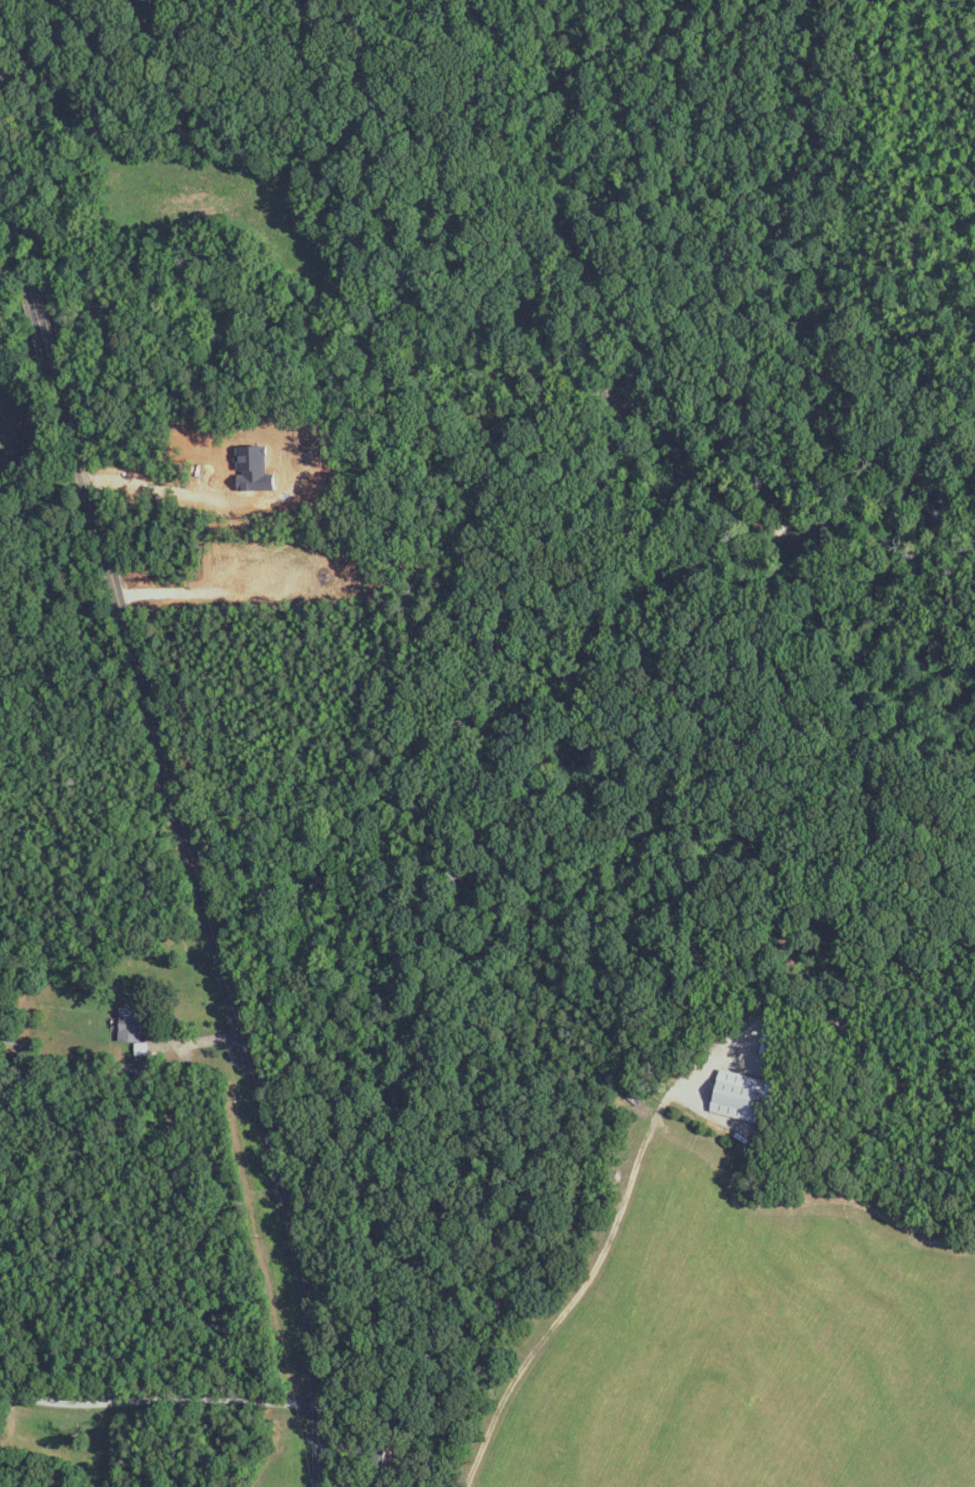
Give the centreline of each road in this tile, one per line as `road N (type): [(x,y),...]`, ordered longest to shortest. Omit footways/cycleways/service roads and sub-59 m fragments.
road 1 (residential): [(318,1486),(300,1245),(88,516),(0,172)]

